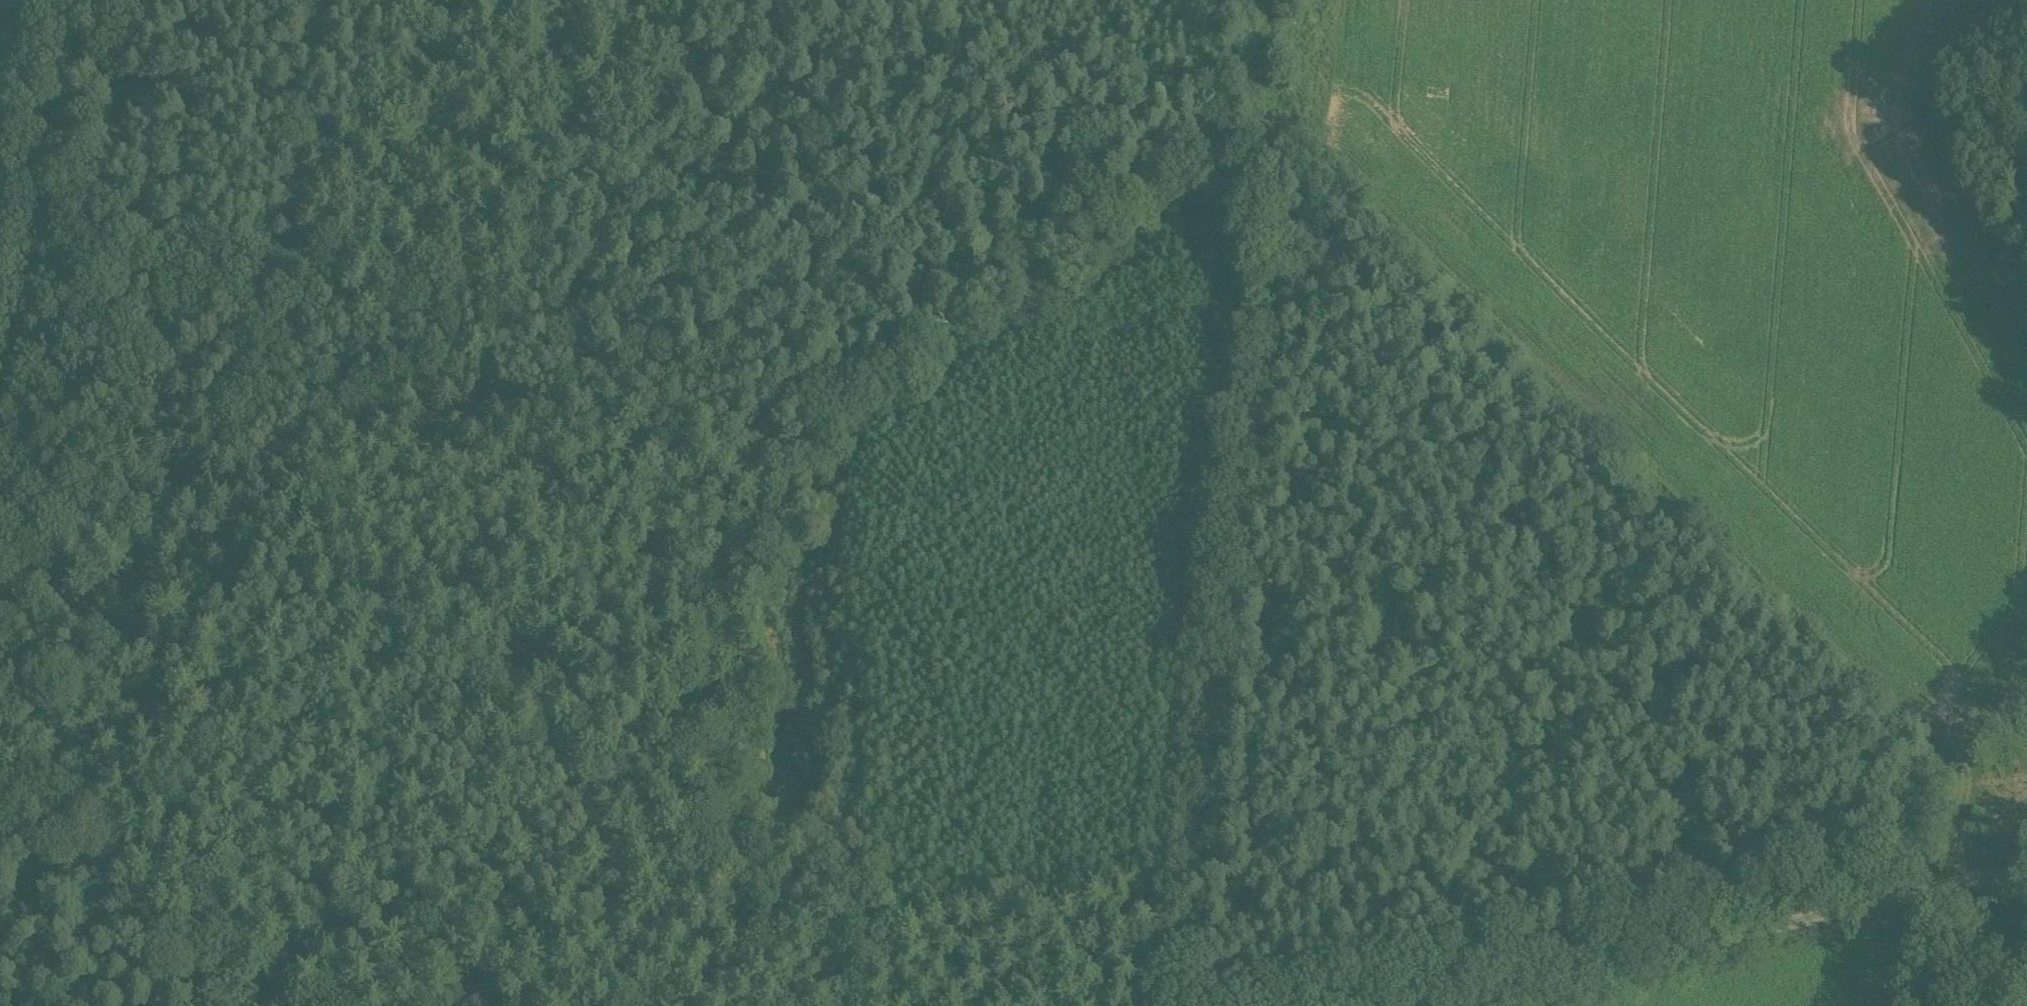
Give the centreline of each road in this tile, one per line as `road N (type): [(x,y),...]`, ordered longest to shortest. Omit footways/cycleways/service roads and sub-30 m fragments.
road 1 (track): [(806,0),(1269,125),(1159,1005)]
road 2 (unclassified): [(2026,867),(1465,1005)]
road 3 (unclassified): [(0,378),(85,0)]

